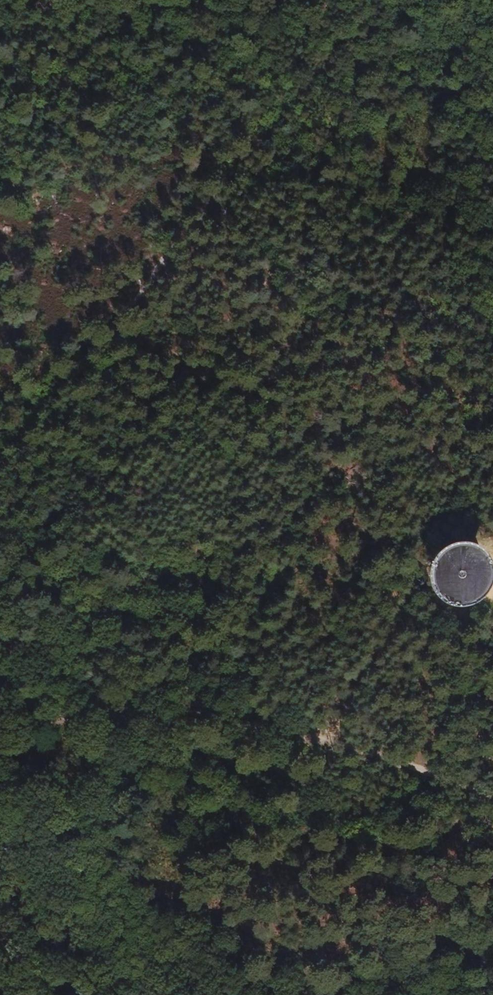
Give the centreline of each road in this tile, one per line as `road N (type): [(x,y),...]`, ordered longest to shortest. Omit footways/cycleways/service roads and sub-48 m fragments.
road 1 (track): [(0,711),(331,732),(492,790)]
road 2 (track): [(0,6),(275,14),(287,0)]

